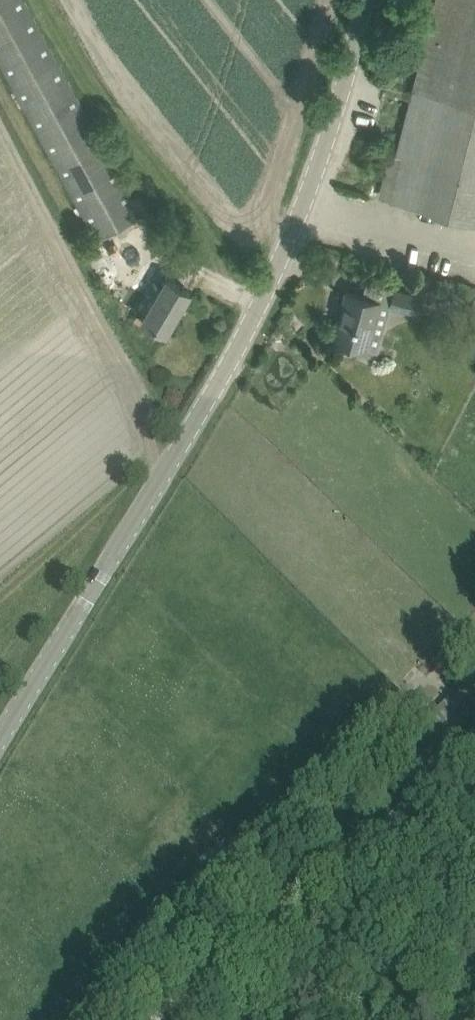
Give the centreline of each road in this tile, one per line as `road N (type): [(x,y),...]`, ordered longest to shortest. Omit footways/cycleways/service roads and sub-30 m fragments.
road 1 (tertiary): [(0,738),(258,314),(302,211),(366,0)]
road 2 (unclassified): [(145,1019),(390,830),(474,748)]

